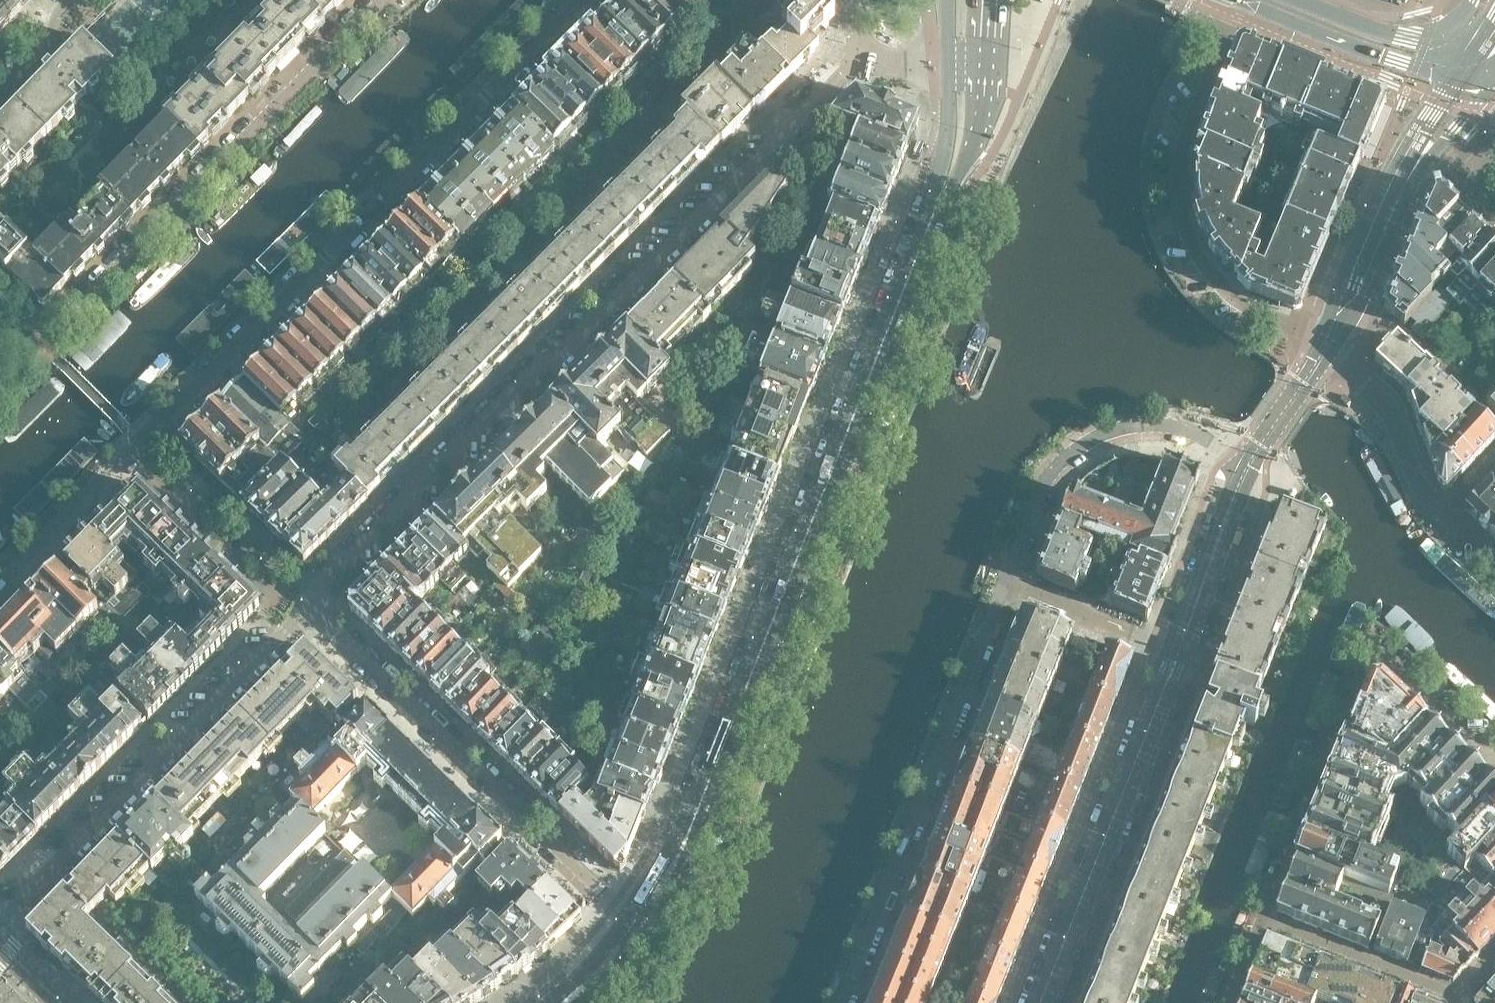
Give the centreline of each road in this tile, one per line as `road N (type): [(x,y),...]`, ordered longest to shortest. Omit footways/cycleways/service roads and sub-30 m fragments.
road 1 (residential): [(0,584),(580,0)]
road 2 (residential): [(865,53),(307,606)]
road 3 (primary): [(639,935),(938,209)]
road 4 (residential): [(380,0),(34,348),(0,313)]
road 5 (residential): [(639,935),(307,606)]
road 6 (residential): [(1259,919),(1362,658),(1377,651),(1391,656),(1494,754)]
road 7 (residential): [(841,1002),(1003,584)]
road 8 (residential): [(307,606),(0,914)]
road 9 (residential): [(1324,348),(1229,289),(1199,253),(1183,213),(1182,152),(1239,0)]
road 10 (unclassified): [(1039,1002),(1178,654)]
road 11 (residential): [(1003,584),(1044,482),(1096,437),(1168,426),(1204,438),(1246,467)]
road 12 (unclassified): [(1324,348),(1350,321),(1423,167),(1494,77)]
road 13 (tertiary): [(1241,0),(1442,75),(1494,69)]
road 14 (residential): [(1259,919),(1458,1002)]
road 15 (residential): [(1324,348),(1386,408),(1416,480),(1443,512)]
road 16 (unclassified): [(1246,467),(1178,654)]
road 17 (tertiary): [(1474,0),(1447,30),(1418,36),(1380,31),(1298,0)]
road 18 (residential): [(1003,584),(1178,654)]
road 19 (primary): [(938,209),(970,154),(986,65)]
road 20 (primary): [(948,64),(938,209)]
road 21 (unclassified): [(1246,467),(1324,348)]

